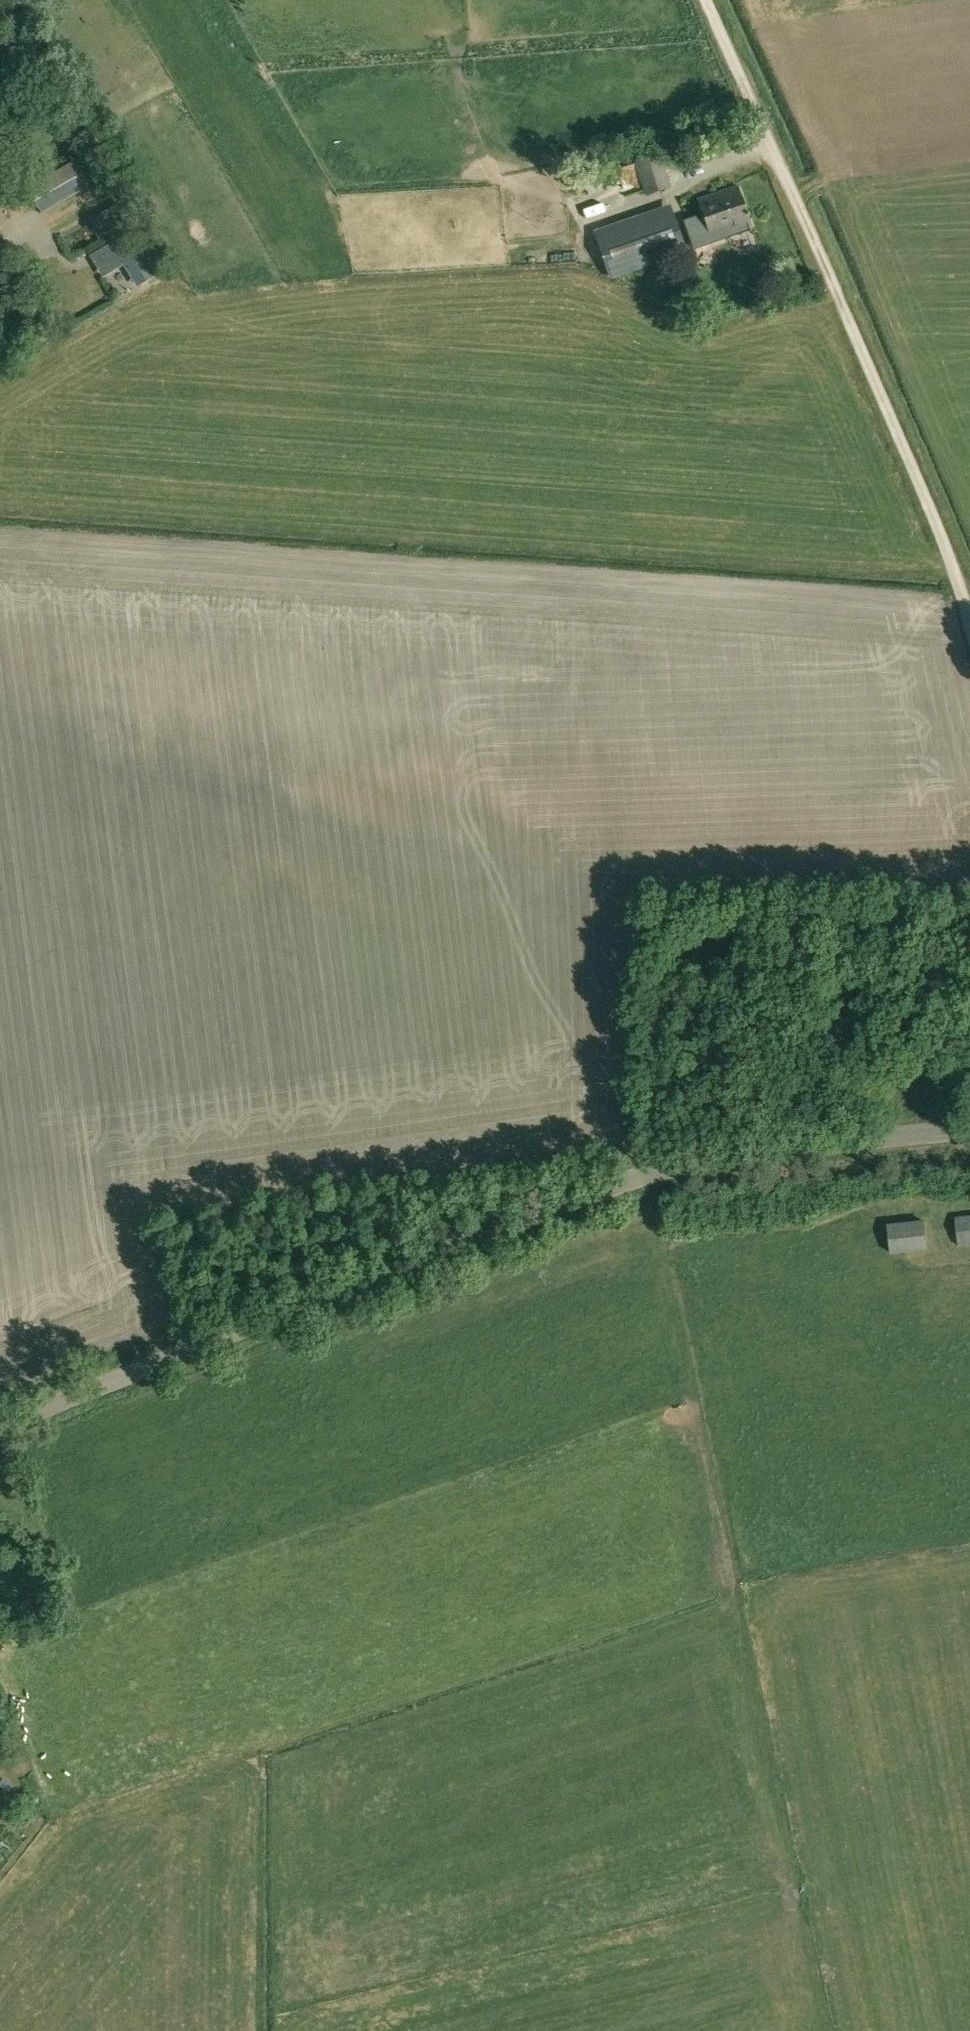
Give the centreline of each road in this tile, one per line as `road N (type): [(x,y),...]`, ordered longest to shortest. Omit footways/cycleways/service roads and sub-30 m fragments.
road 1 (unclassified): [(0,1427),(662,1169),(969,1131)]
road 2 (track): [(969,614),(708,0)]

